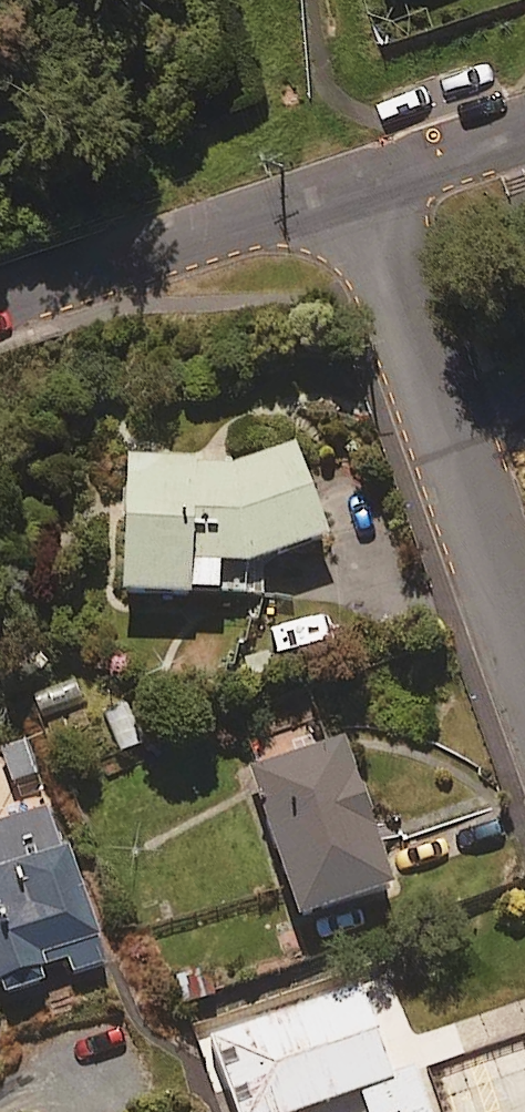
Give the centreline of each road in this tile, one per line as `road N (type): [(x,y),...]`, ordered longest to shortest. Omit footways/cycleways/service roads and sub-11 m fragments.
road 1 (residential): [(360,184),(524,649)]
road 2 (residential): [(360,184),(0,302)]
road 3 (residential): [(524,128),(360,184)]

